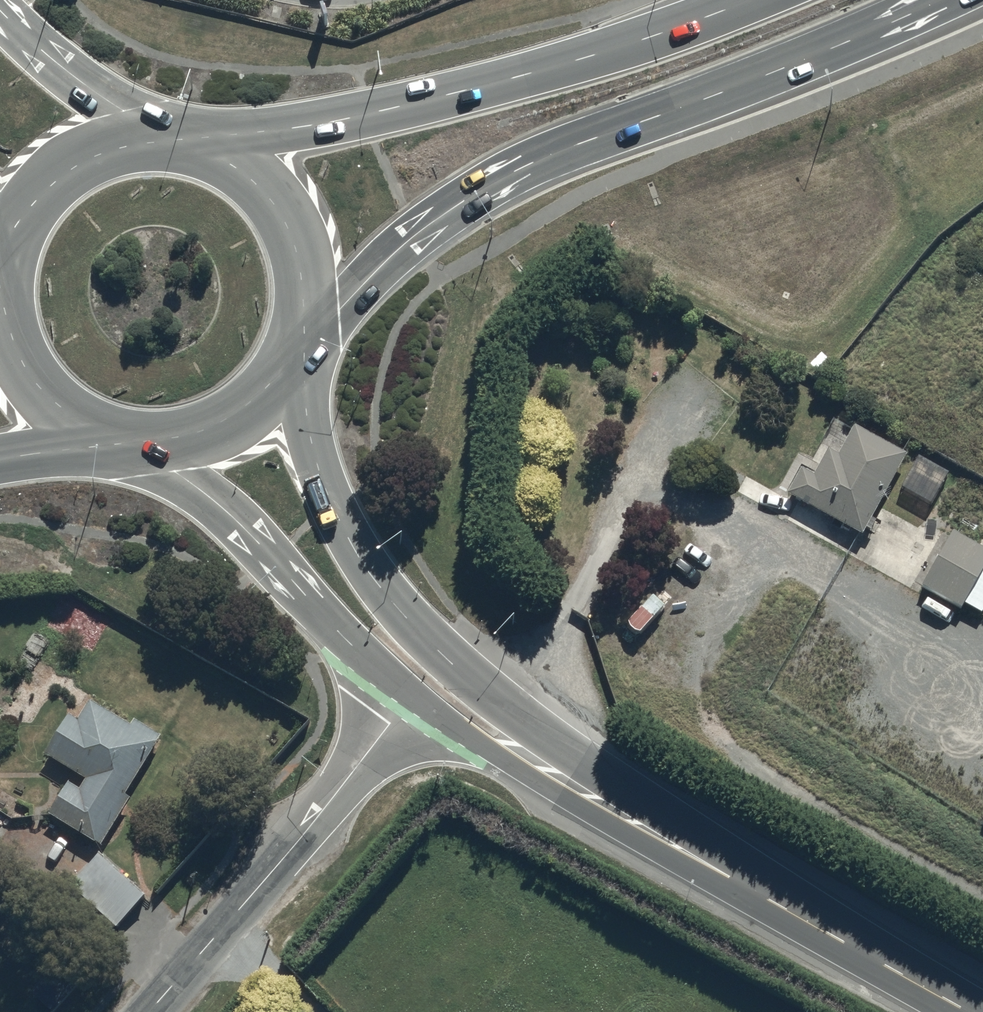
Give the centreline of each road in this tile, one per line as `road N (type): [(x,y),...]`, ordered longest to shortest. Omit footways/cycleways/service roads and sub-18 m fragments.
road 1 (trunk): [(947,0),(541,161),(449,211),(301,335)]
road 2 (primary): [(292,358),(340,523),(399,611),(449,662),(729,876)]
road 3 (trunk): [(180,139),(320,123),(493,86),(741,0)]
road 4 (unclassified): [(411,695),(148,1011)]
road 5 (primary): [(411,695),(338,631),(213,499),(145,442)]
road 6 (primary): [(729,876),(559,795),(411,695)]
road 7 (primary): [(729,876),(971,1011)]
road 8 (trunk): [(180,139),(240,163),(285,210),(307,270),(301,335)]
road 9 (trunk): [(111,436),(56,407),(17,358),(2,297),(3,266)]
road 10 (tertiary): [(0,7),(141,138)]
road 11 (trunk): [(6,254),(16,224),(54,174),(80,156),(141,138)]
road 12 (trunk): [(292,358),(246,412),(215,430),(145,442)]

